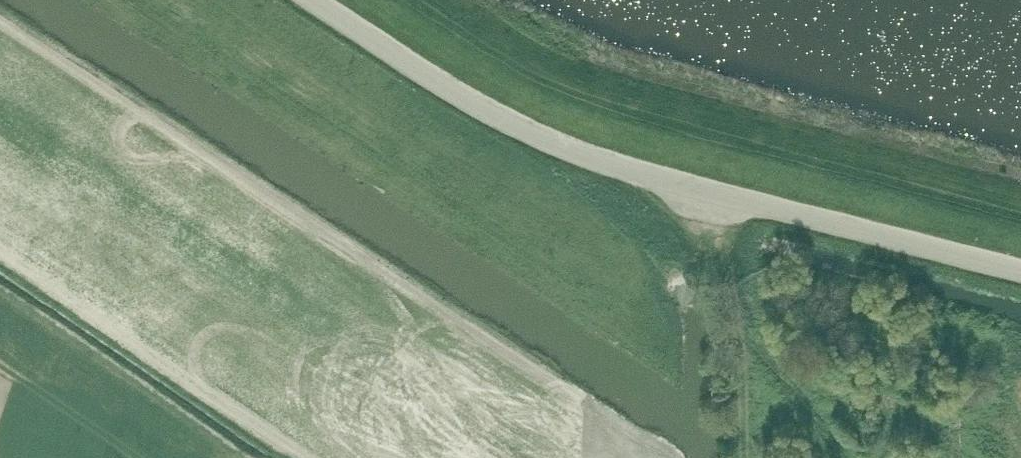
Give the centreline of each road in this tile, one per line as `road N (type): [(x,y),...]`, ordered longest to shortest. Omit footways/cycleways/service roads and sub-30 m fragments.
road 1 (tertiary): [(1020,270),(660,180),(551,143),(313,0)]
road 2 (track): [(402,0),(572,98),(1020,221)]
road 3 (track): [(739,457),(734,332),(704,191)]

